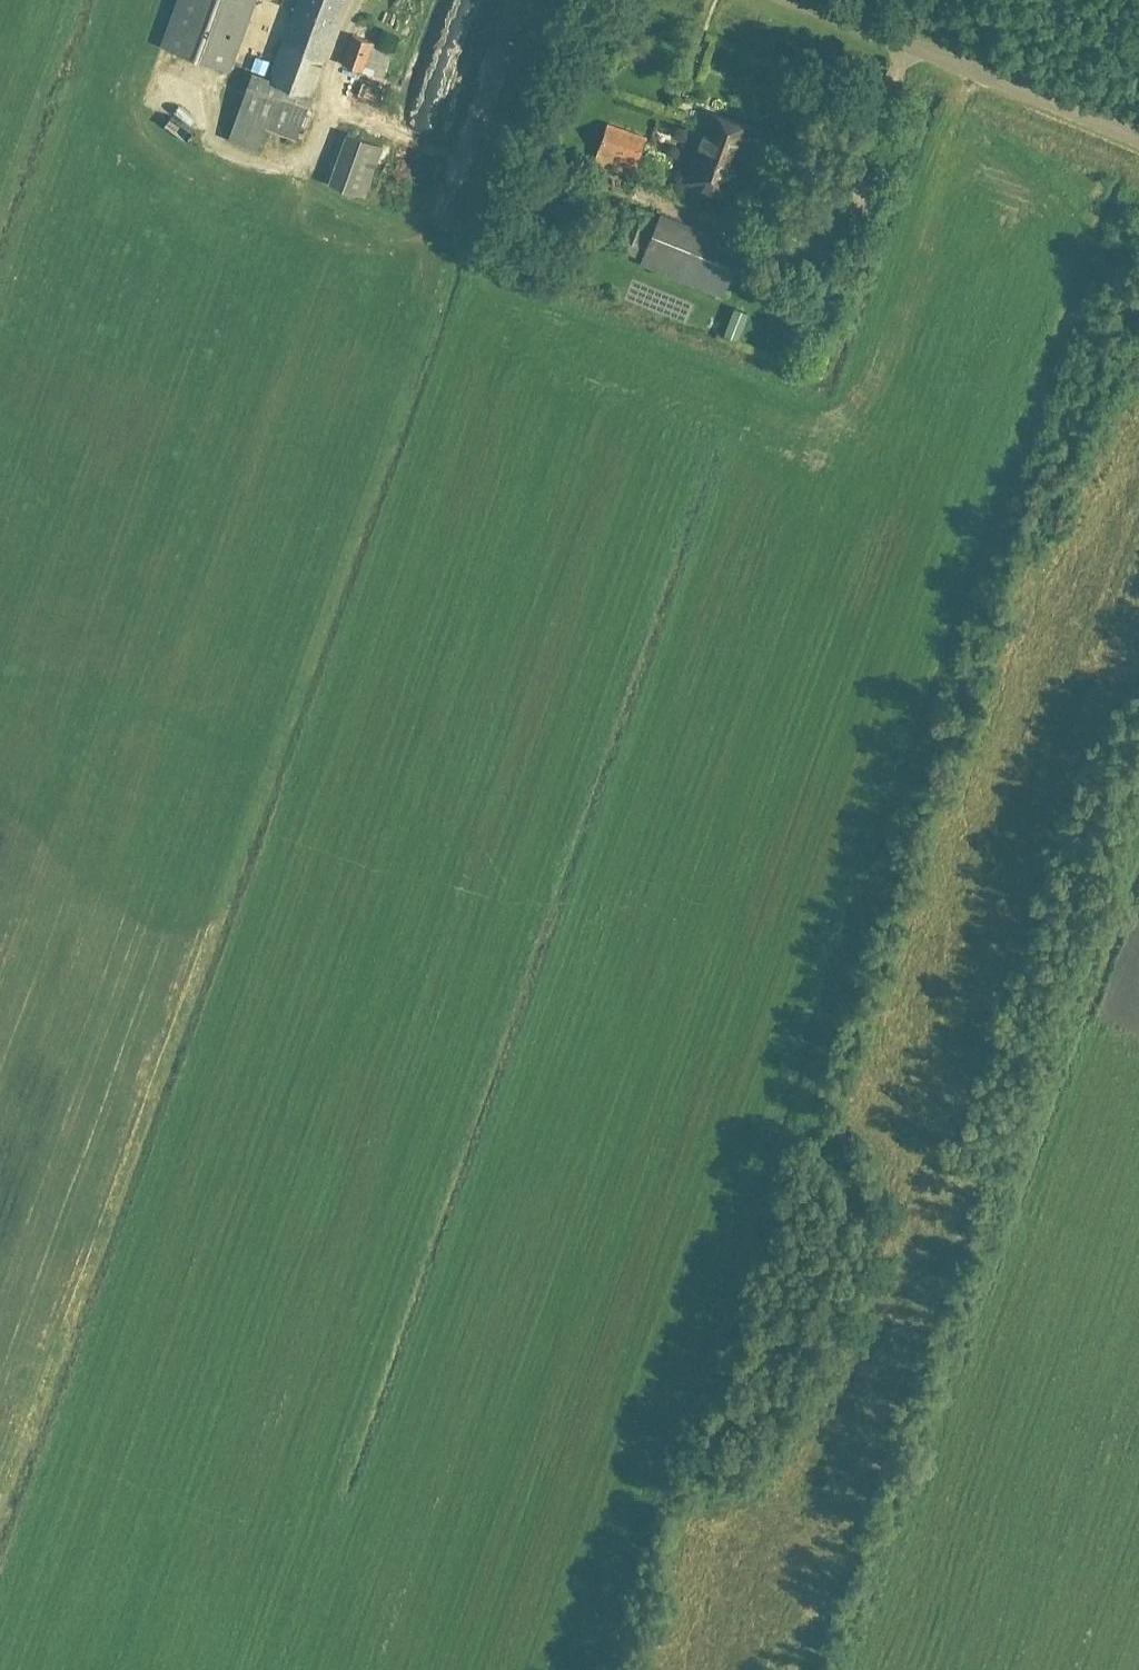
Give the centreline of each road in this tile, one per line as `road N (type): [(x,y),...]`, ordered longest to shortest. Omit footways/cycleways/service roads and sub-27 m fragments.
road 1 (unclassified): [(1138,152),(747,0)]

